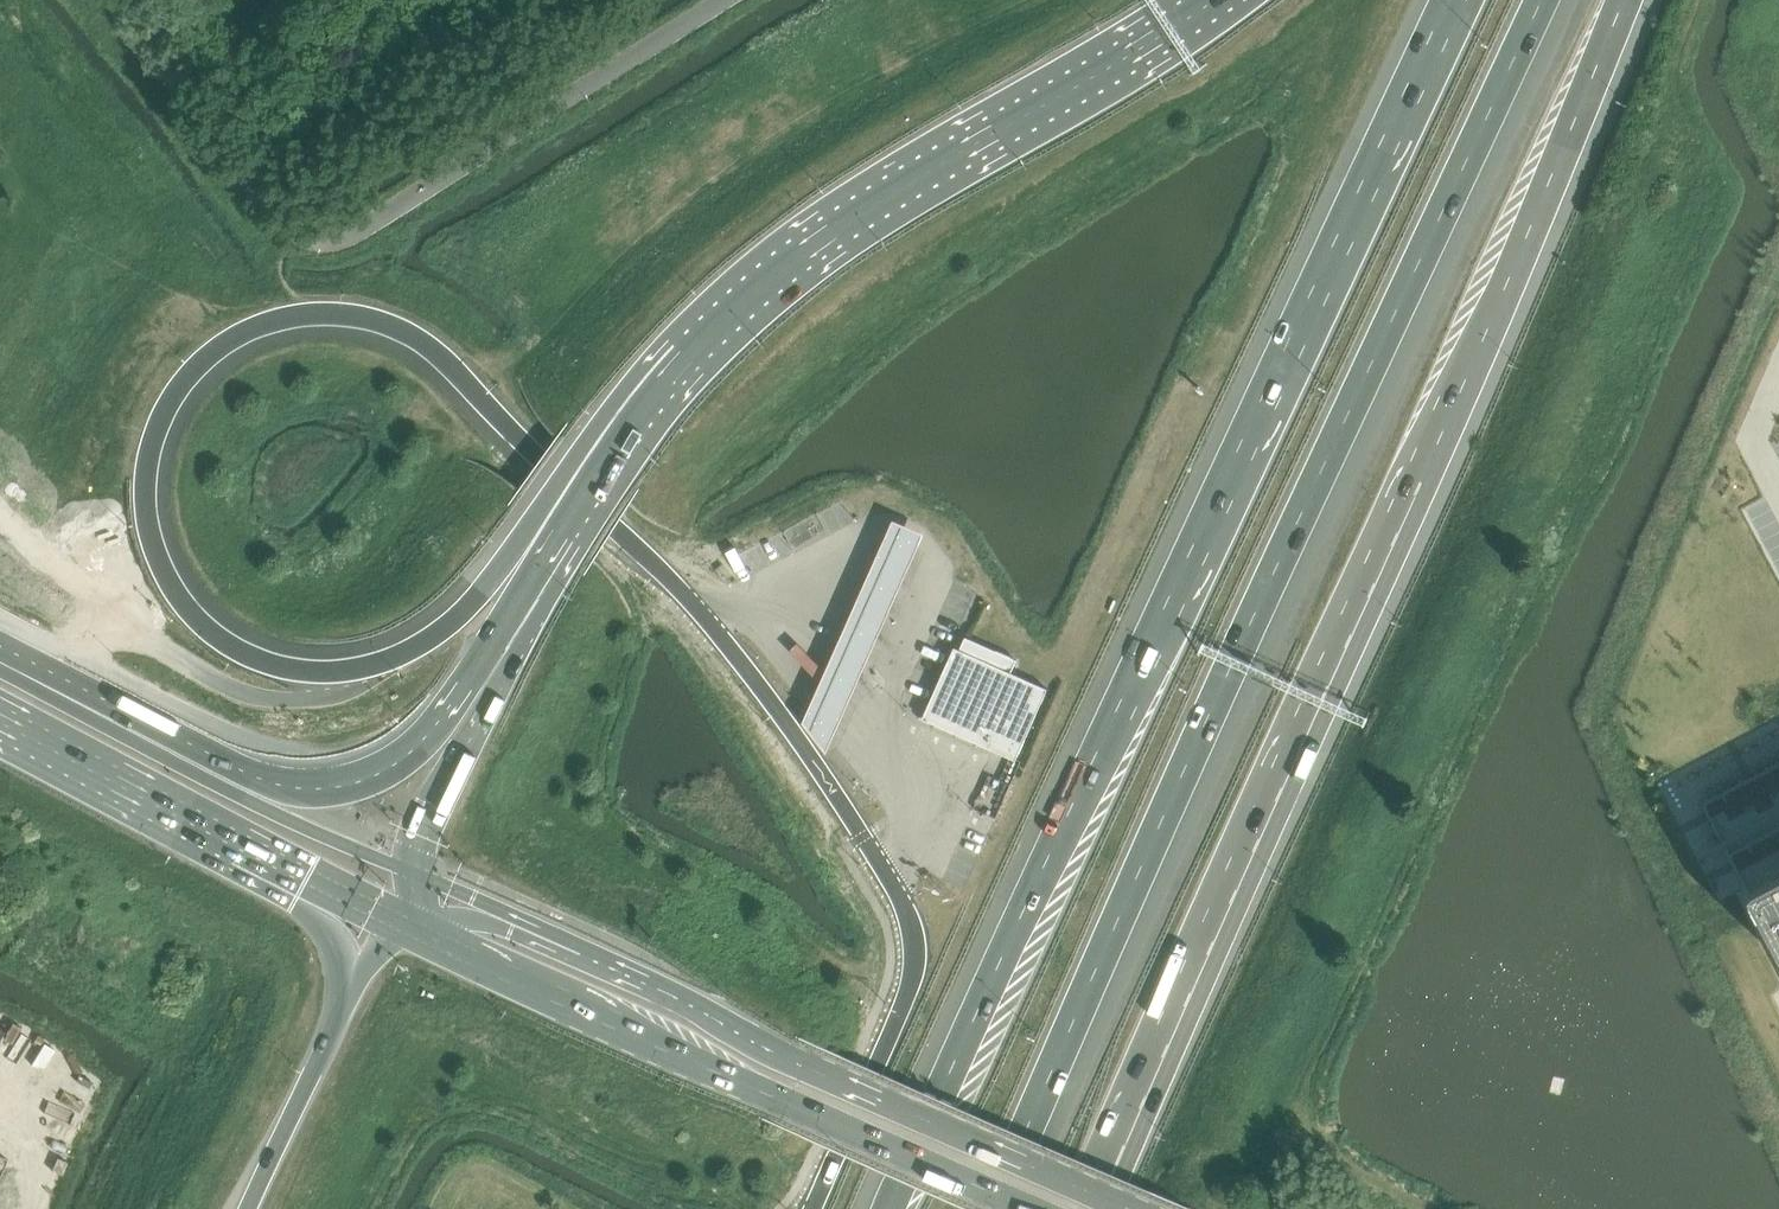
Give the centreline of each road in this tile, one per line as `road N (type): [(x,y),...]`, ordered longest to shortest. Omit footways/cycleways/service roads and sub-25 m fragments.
road 1 (track): [(1699,0),(1675,80),(1701,192),(1687,254),(1305,1085),(1308,1121),(1340,1164),(1428,1208)]
road 2 (motorway): [(1458,0),(1244,469),(1095,759),(887,1208)]
road 3 (motorway): [(991,1208),(1313,503),(1486,158),(1554,0)]
road 4 (motorway): [(1098,1208),(1422,482),(1622,0)]
road 5 (motorway): [(552,544),(401,657),(341,671),(268,665),(220,641),(174,593),(150,537),(148,456),(189,376),(233,337),(303,314),(354,314),(412,337),(448,364),(696,607)]
road 6 (motorway): [(1214,0),(848,221),(757,289),(666,380),(552,544)]
road 7 (unclassified): [(115,0),(290,221),(324,232),(354,225),(718,0)]
road 8 (primary): [(1130,1208),(775,1053),(499,915)]
road 9 (primary): [(435,938),(1032,1208)]
road 10 (motorway): [(467,684),(401,745),(316,767),(267,755),(100,686)]
road 11 (primary): [(410,864),(248,791),(100,686)]
road 12 (primary): [(0,714),(308,877)]
road 13 (motorway): [(349,999),(249,1208)]
road 14 (motorway): [(467,684),(452,772),(410,864)]
road 15 (motorway): [(552,544),(467,684)]
road 16 (motorway): [(308,877),(349,999)]
road 17 (primary): [(100,686),(0,608)]

